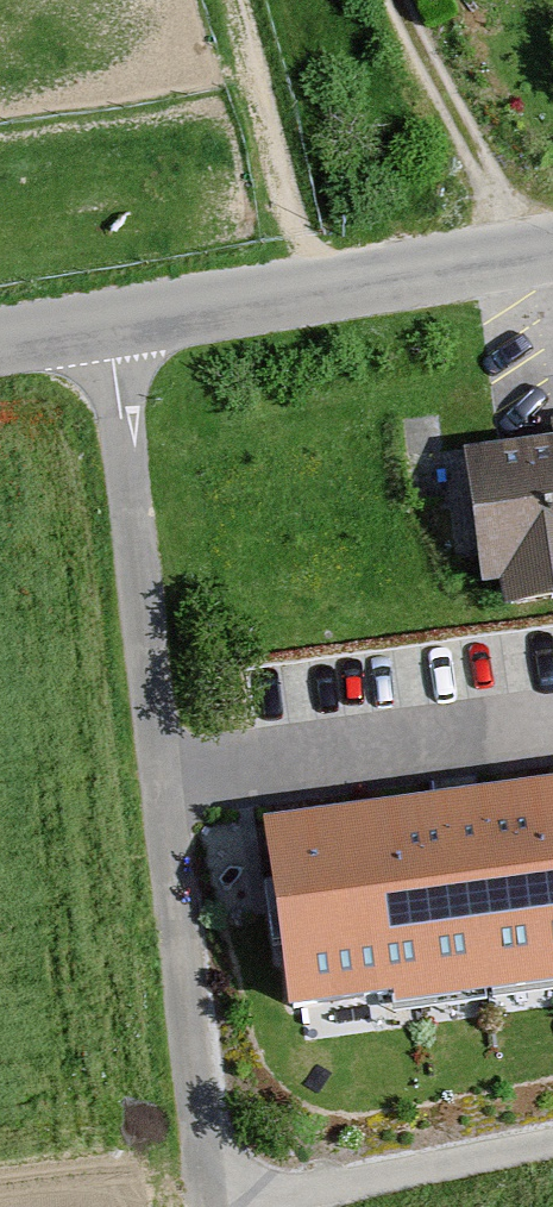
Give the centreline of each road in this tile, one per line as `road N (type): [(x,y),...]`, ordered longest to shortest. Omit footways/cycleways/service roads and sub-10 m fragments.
road 1 (unclassified): [(108,315),(218,1206)]
road 2 (unclassified): [(552,246),(108,315)]
road 3 (residential): [(552,1143),(237,1206)]

